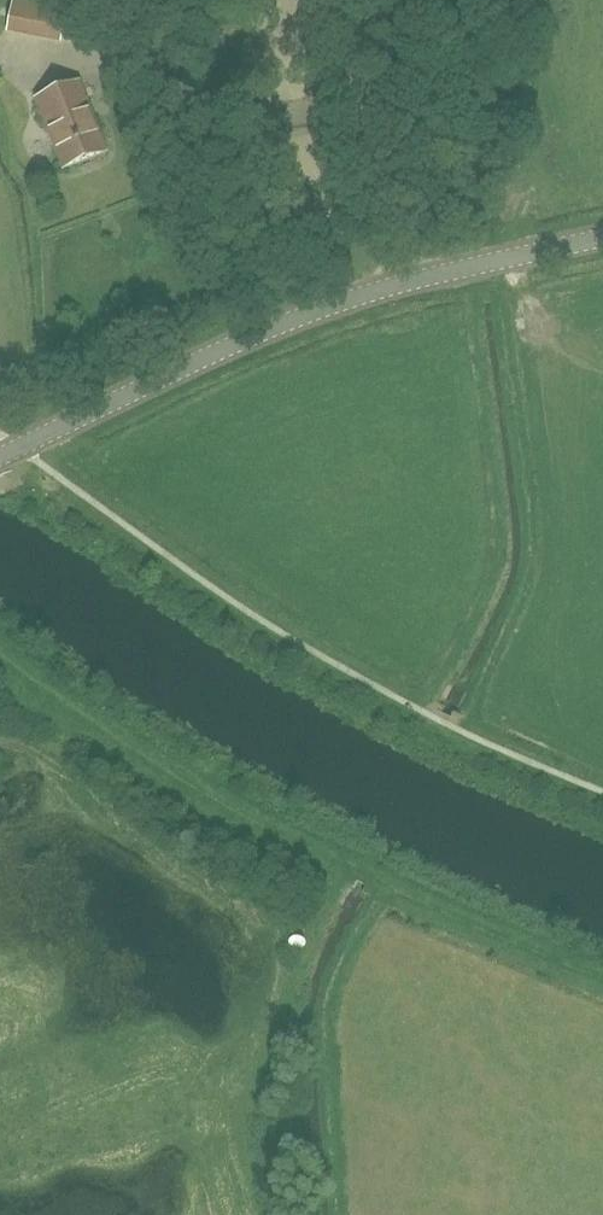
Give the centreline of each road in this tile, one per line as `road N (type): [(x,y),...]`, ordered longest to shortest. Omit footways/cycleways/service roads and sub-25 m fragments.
road 1 (track): [(0,659),(235,817),(389,886),(602,961)]
road 2 (tertiary): [(0,457),(277,325),(400,283)]
road 3 (track): [(262,1214),(243,1111),(347,867)]
road 4 (unclassified): [(400,283),(368,0)]
road 5 (tertiary): [(400,283),(602,236)]

